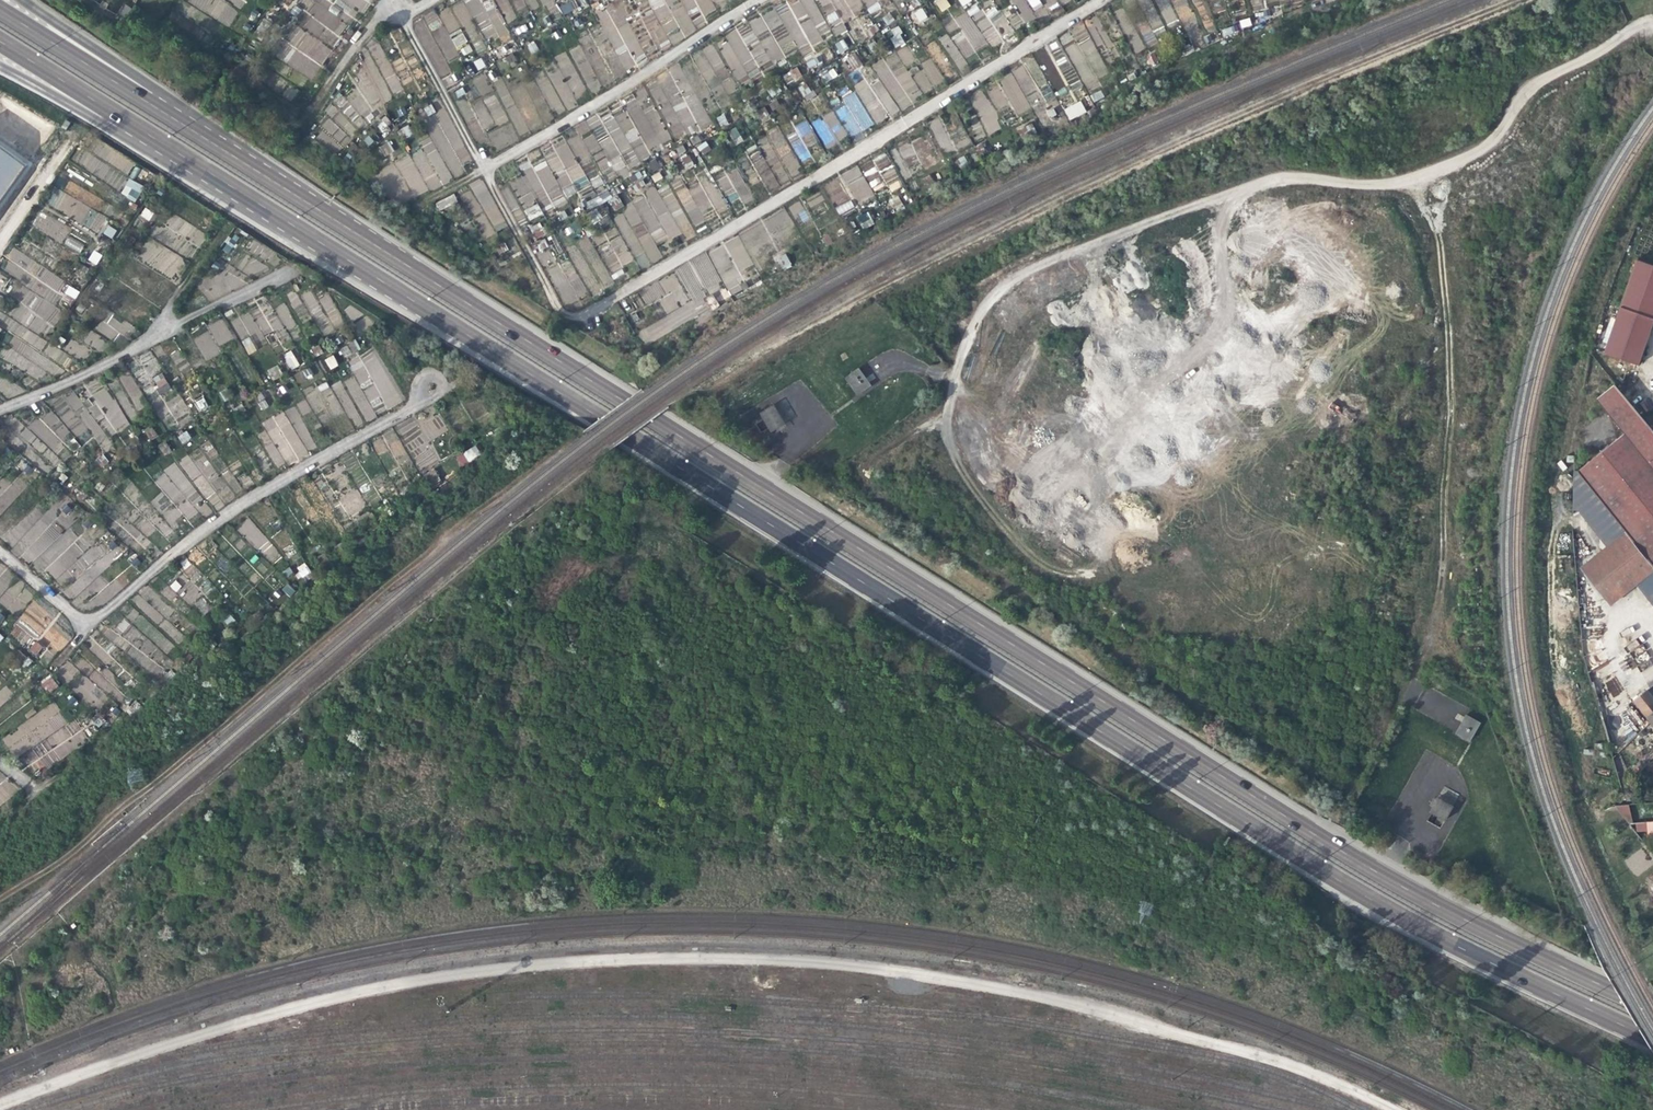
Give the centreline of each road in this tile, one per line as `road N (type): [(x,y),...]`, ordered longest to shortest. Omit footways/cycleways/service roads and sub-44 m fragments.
road 1 (trunk): [(163,144),(1398,917),(1652,1041)]
road 2 (trunk): [(1652,1009),(1405,889),(392,257)]
road 3 (trunk): [(392,257),(0,11)]
road 4 (trunk): [(392,257),(26,0)]
road 5 (trunk): [(0,42),(163,144)]
road 6 (trunk): [(0,62),(163,144)]

